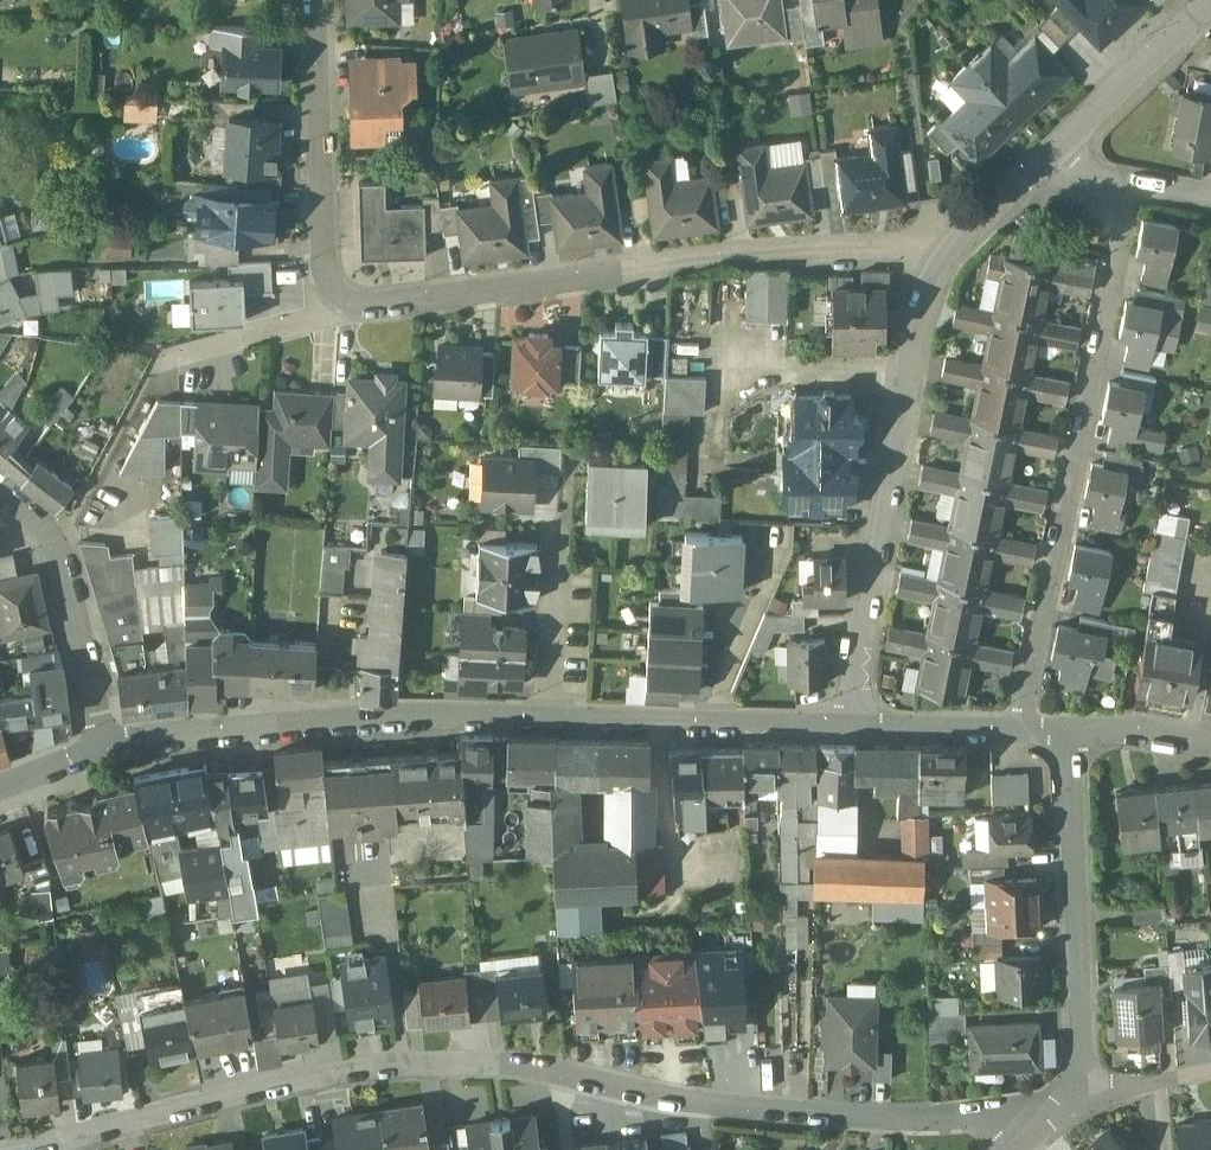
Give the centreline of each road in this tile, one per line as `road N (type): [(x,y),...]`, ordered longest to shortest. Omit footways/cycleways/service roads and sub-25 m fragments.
road 1 (residential): [(0,1149),(346,1077),(507,1062),(719,1107),(903,1123),(979,1116),(1017,1125),(1031,1138)]
road 2 (residential): [(348,301),(377,306),(749,257),(938,254)]
road 3 (residential): [(1131,182),(1023,731)]
road 4 (residential): [(938,254),(905,402),(852,726)]
road 5 (residential): [(546,720),(397,720),(104,746)]
road 6 (residential): [(1080,1083),(1069,733)]
road 7 (residential): [(316,0),(327,265),(348,301)]
road 8 (residential): [(852,726),(546,720)]
road 9 (residential): [(104,746),(62,563),(39,525),(0,491)]
road 10 (residential): [(546,720),(560,486)]
road 11 (residential): [(1210,4),(1055,147)]
road 12 (residential): [(348,301),(315,318),(157,358)]
road 13 (residential): [(1023,731),(852,726)]
road 14 (residential): [(1055,147),(938,254)]
road 15 (residential): [(1210,748),(1069,733)]
road 16 (residential): [(1080,1083),(1112,1089),(1210,1074)]

